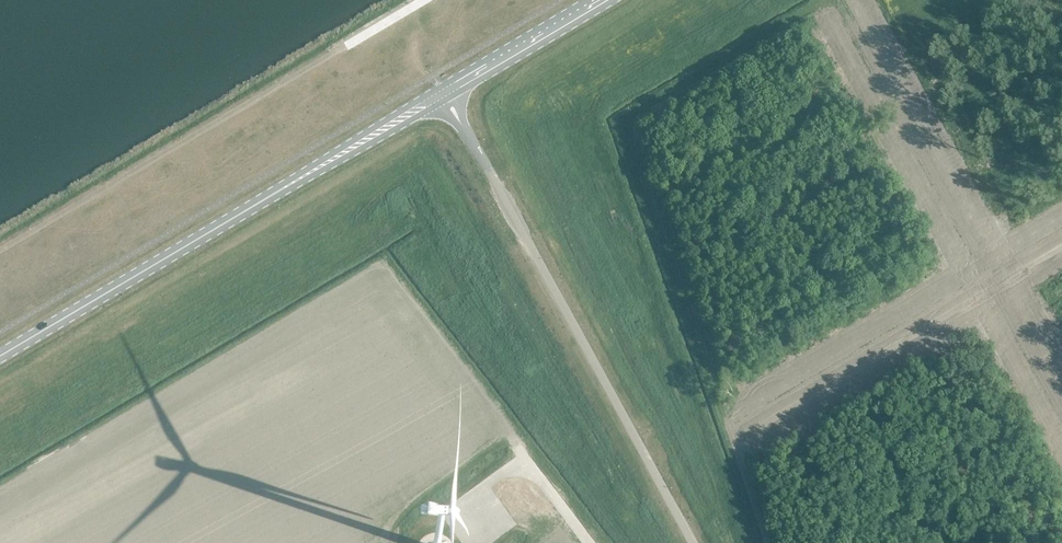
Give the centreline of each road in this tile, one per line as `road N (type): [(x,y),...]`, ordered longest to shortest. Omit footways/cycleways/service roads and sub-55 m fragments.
road 1 (unclassified): [(691,542),(443,91)]
road 2 (secondary): [(0,353),(443,91)]
road 3 (track): [(990,278),(733,426),(769,542)]
road 4 (track): [(1061,406),(872,65)]
road 5 (secondary): [(443,91),(596,0)]

